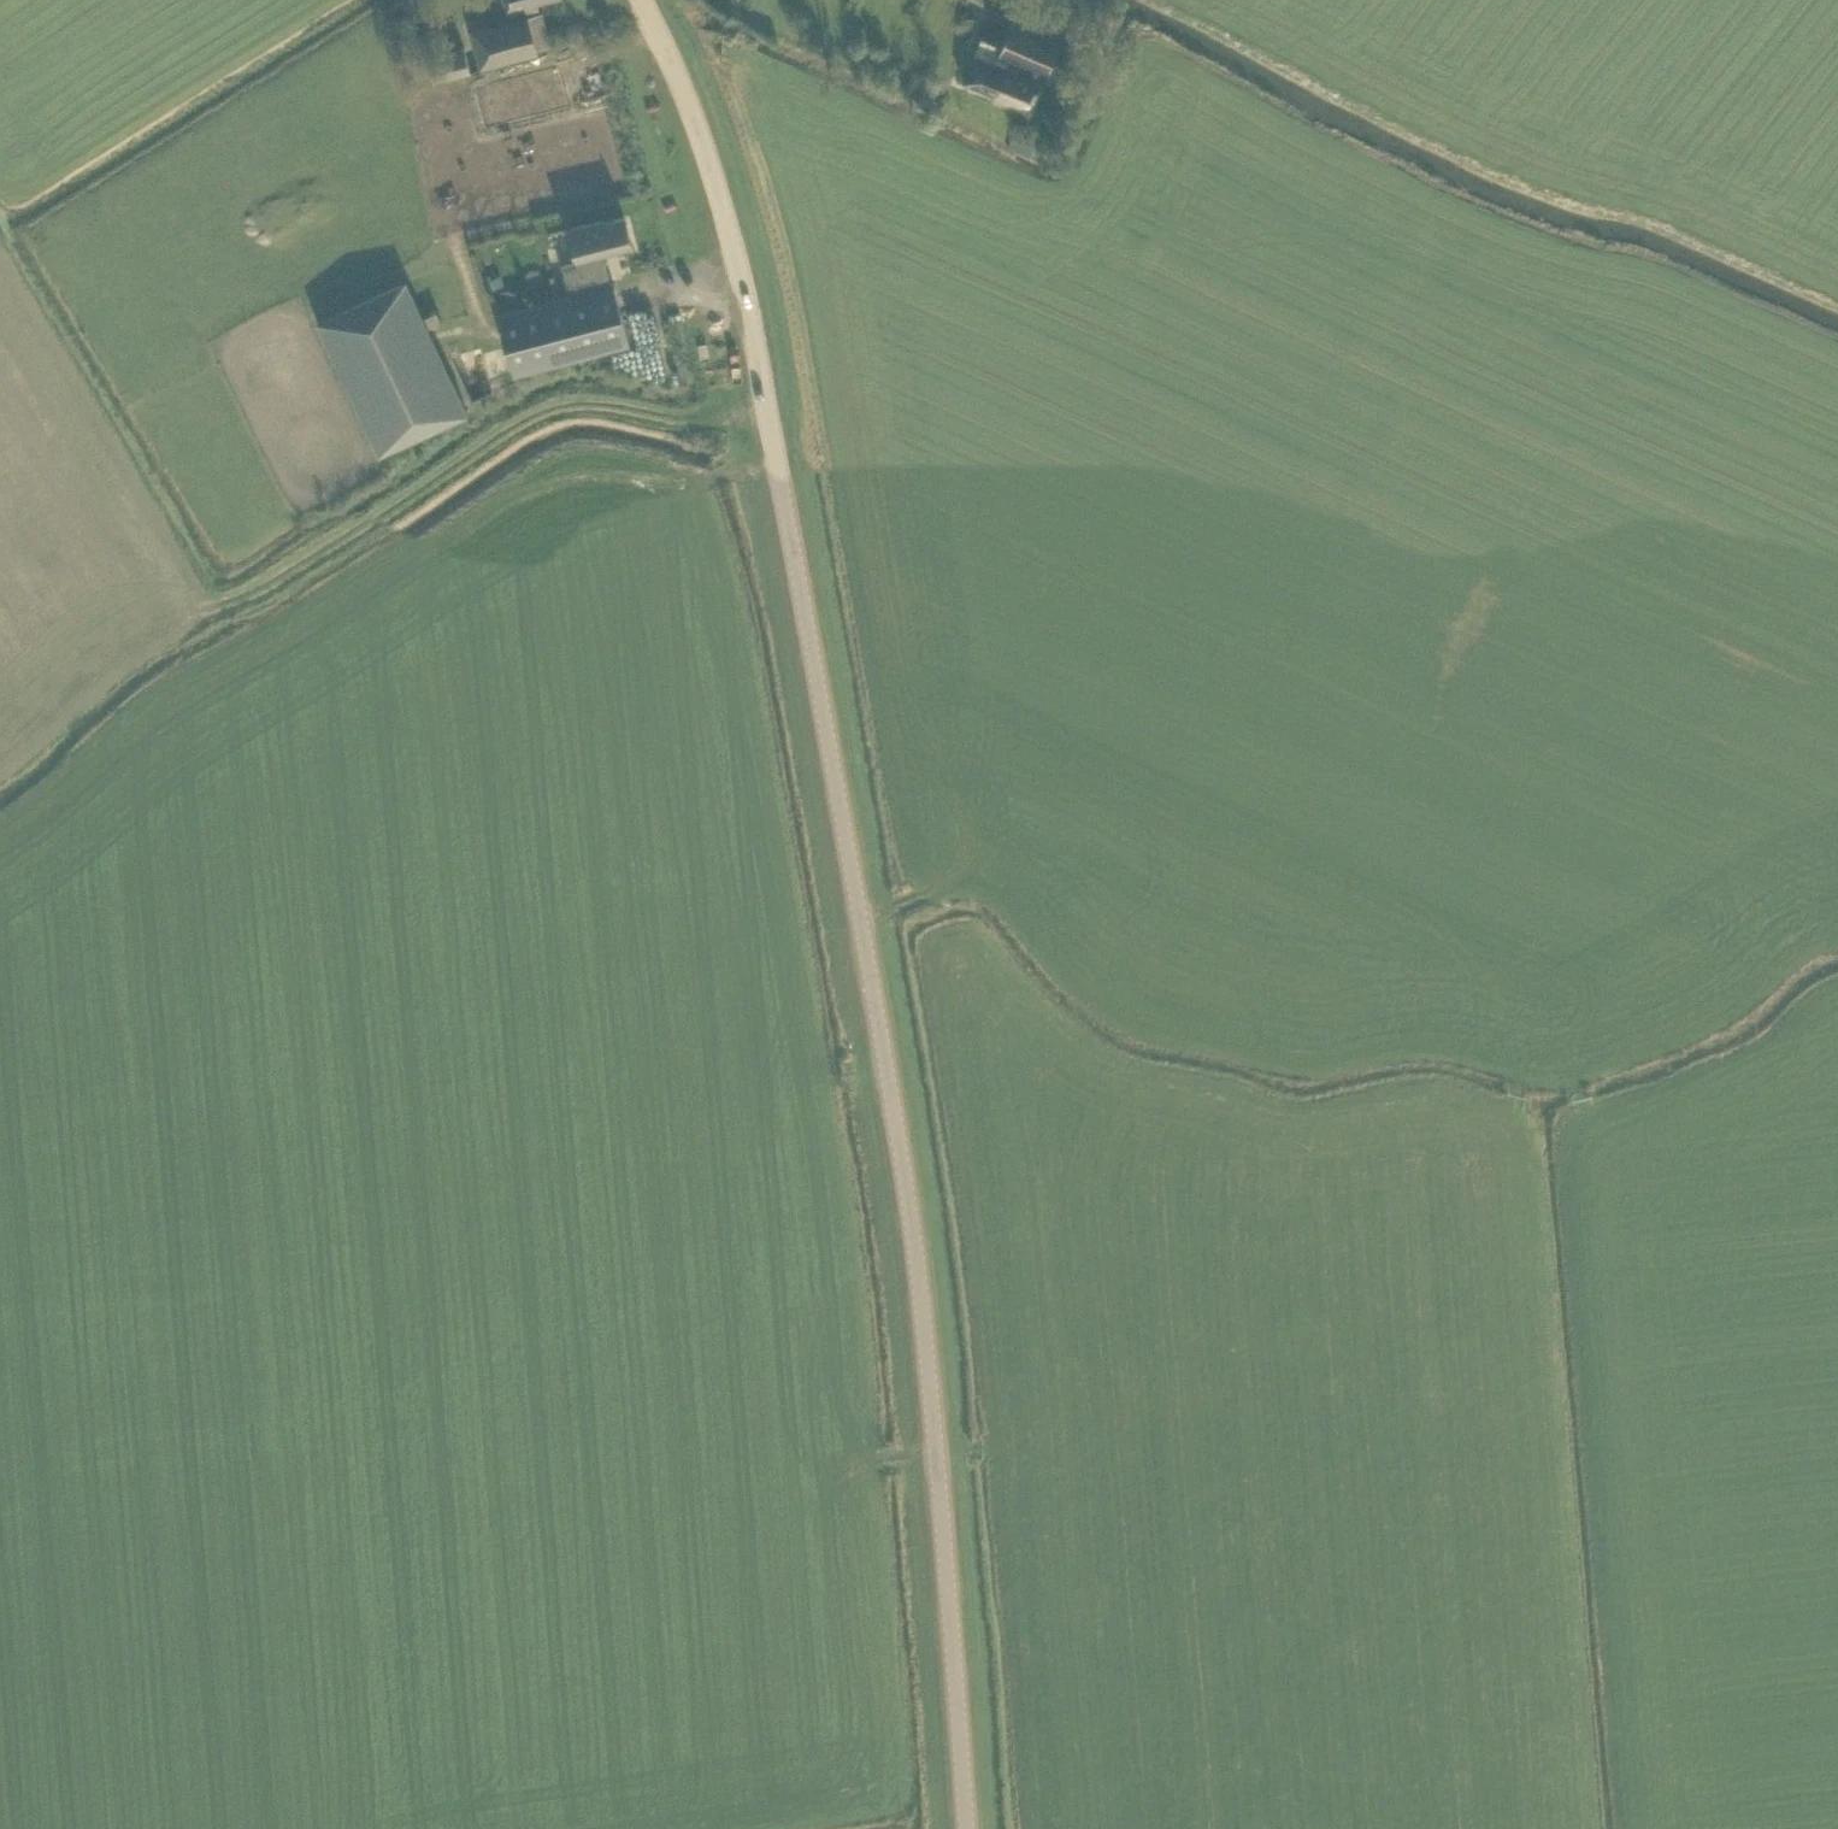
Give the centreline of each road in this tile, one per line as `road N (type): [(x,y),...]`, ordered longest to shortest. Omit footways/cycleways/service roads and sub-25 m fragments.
road 1 (tertiary): [(971,1828),(918,1266),(759,350),(718,190),(642,0)]

